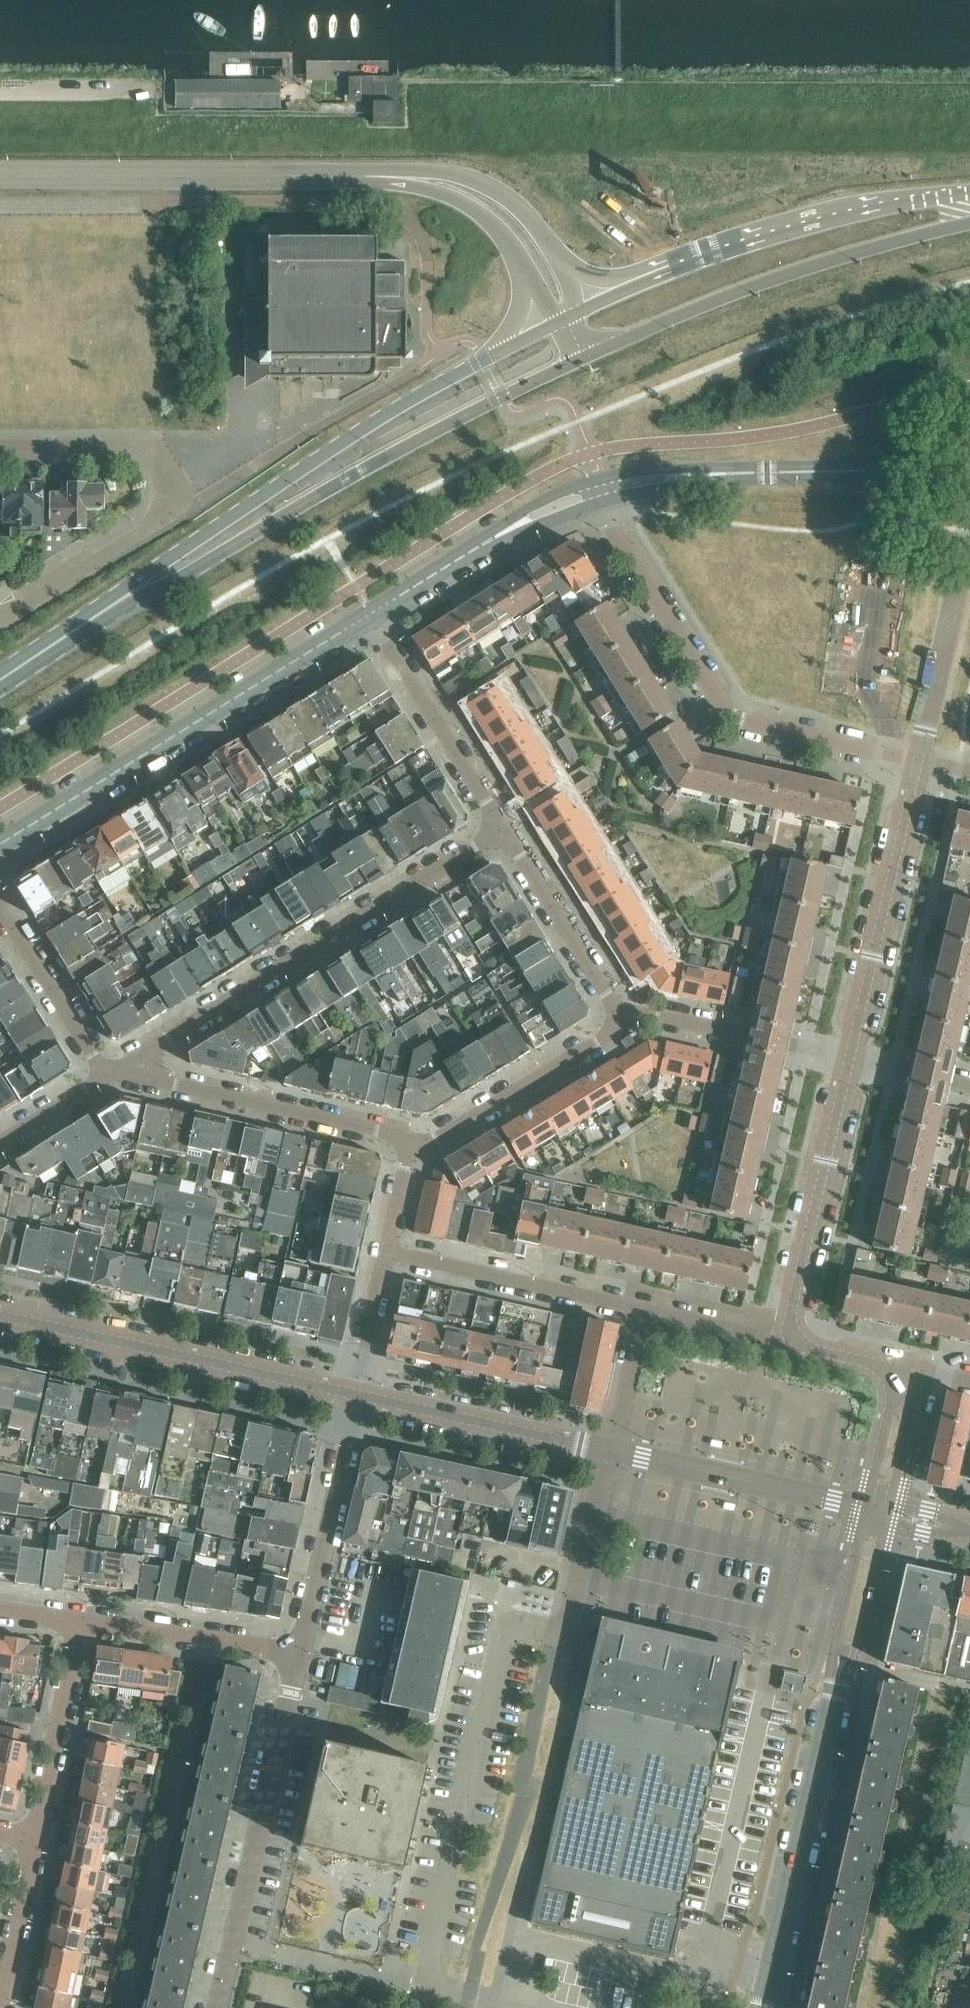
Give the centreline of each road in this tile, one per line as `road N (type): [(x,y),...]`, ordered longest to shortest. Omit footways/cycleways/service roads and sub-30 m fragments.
road 1 (secondary): [(130,593),(197,568),(354,474),(584,356)]
road 2 (secondary): [(554,323),(341,441),(130,593)]
road 3 (residential): [(918,760),(734,717),(609,527),(605,488)]
road 4 (tertiary): [(0,844),(372,613)]
road 5 (residential): [(135,1058),(502,829)]
road 6 (tertiary): [(420,178),(0,176)]
road 7 (residential): [(0,617),(149,526),(166,514),(172,489),(163,463),(142,449),(0,447)]
road 8 (secondary): [(584,356),(733,292),(969,221)]
road 9 (secondary): [(969,192),(772,236),(579,310)]
road 10 (tertiary): [(605,488),(655,476),(969,464)]
road 11 (residential): [(217,2007),(298,1651)]
road 12 (residential): [(356,1395),(0,1315)]
road 13 (tertiary): [(762,2007),(839,1675)]
road 14 (tertiary): [(849,1058),(918,760)]
road 15 (residential): [(412,1143),(172,1084),(135,1058)]
road 16 (tertiary): [(792,1338),(789,1315),(849,1058)]
road 17 (residential): [(644,1309),(385,1251)]
road 18 (tertiary): [(372,613),(517,525),(605,488)]
road 19 (residential): [(298,1651),(356,1395)]
road 20 (residential): [(609,1451),(356,1395)]
road 21 (residential): [(862,1507),(609,1451)]
road 22 (residential): [(502,829),(372,613)]
road 23 (residential): [(412,1143),(433,1141),(613,1030),(624,1014)]
road 24 (tertiary): [(918,760),(969,535)]
road 25 (residential): [(849,1058),(624,1014)]
road 26 (tertiary): [(579,310),(564,268),(519,208),(462,175),(420,178)]
road 27 (residential): [(624,1014),(502,829)]
road 28 (residential): [(36,1838),(83,1623)]
road 29 (residential): [(298,1651),(83,1623)]
road 30 (tertiary): [(420,178),(493,223),(554,323)]
road 31 (residential): [(106,1075),(0,907)]
road 32 (tertiary): [(862,1507),(829,1654),(839,1675)]
road 33 (residential): [(2,2007),(36,1838)]
road 34 (tertiary): [(839,1675),(857,1657),(888,1527)]
road 35 (secondary): [(0,680),(130,593)]
road 36 (residential): [(792,1338),(769,1342),(644,1309)]
road 37 (residential): [(356,1395),(385,1251)]
road 38 (residential): [(609,1451),(644,1309)]
road 39 (tertiary): [(904,1386),(884,1415),(862,1507)]
road 40 (residential): [(0,1142),(106,1075)]
road 41 (tertiary): [(904,1386),(875,1365),(792,1338)]
road 42 (residential): [(969,1085),(849,1058)]

